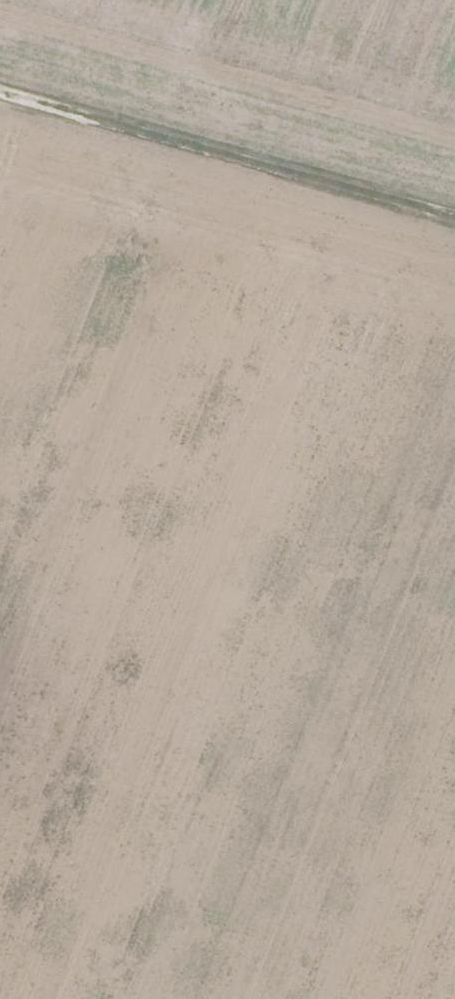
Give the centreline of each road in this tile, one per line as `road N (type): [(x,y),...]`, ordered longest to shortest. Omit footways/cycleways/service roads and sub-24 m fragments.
road 1 (track): [(0,95),(454,216)]

